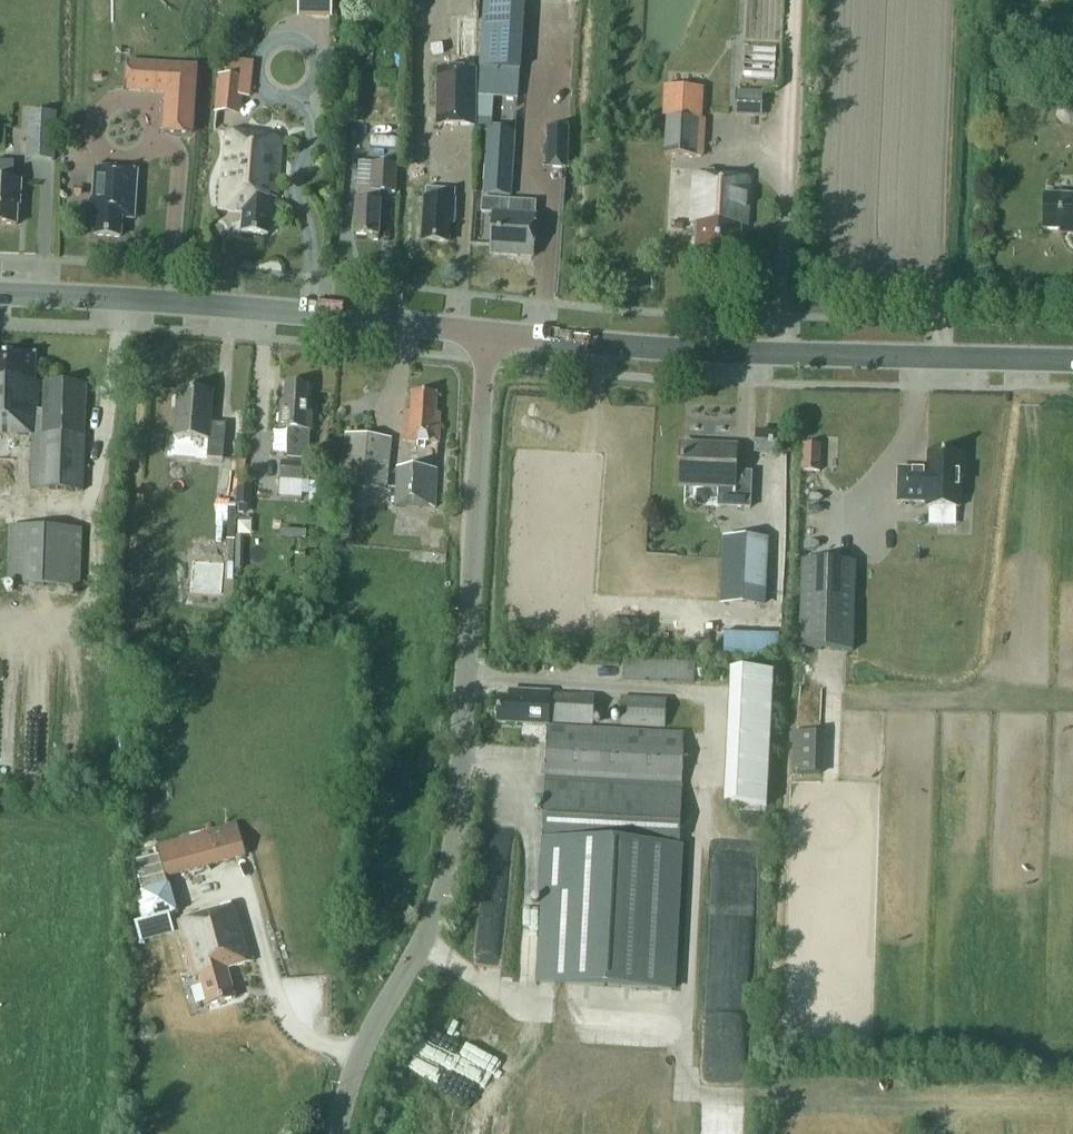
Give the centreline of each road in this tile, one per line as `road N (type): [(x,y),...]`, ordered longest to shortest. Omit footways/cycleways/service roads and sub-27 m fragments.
road 1 (unclassified): [(340,1133),(368,1049),(412,975),(452,860),(488,333)]
road 2 (tertiary): [(488,333),(645,347),(1072,360)]
road 3 (tertiary): [(0,293),(268,308),(488,333)]

